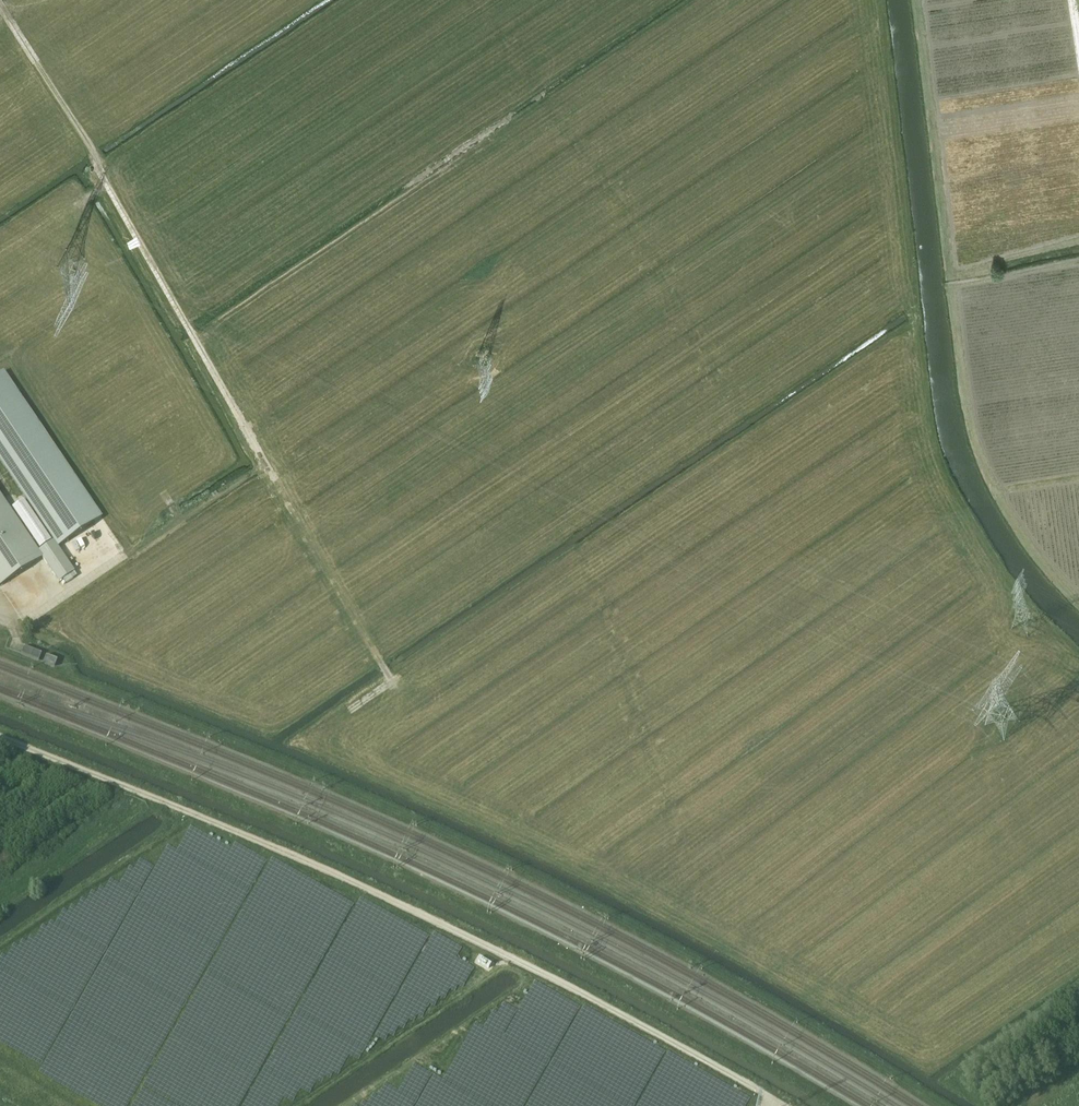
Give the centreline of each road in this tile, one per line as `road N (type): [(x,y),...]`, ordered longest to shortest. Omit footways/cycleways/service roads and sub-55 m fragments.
road 1 (track): [(0,737),(384,896),(652,1030),(764,1093),(772,1105)]

